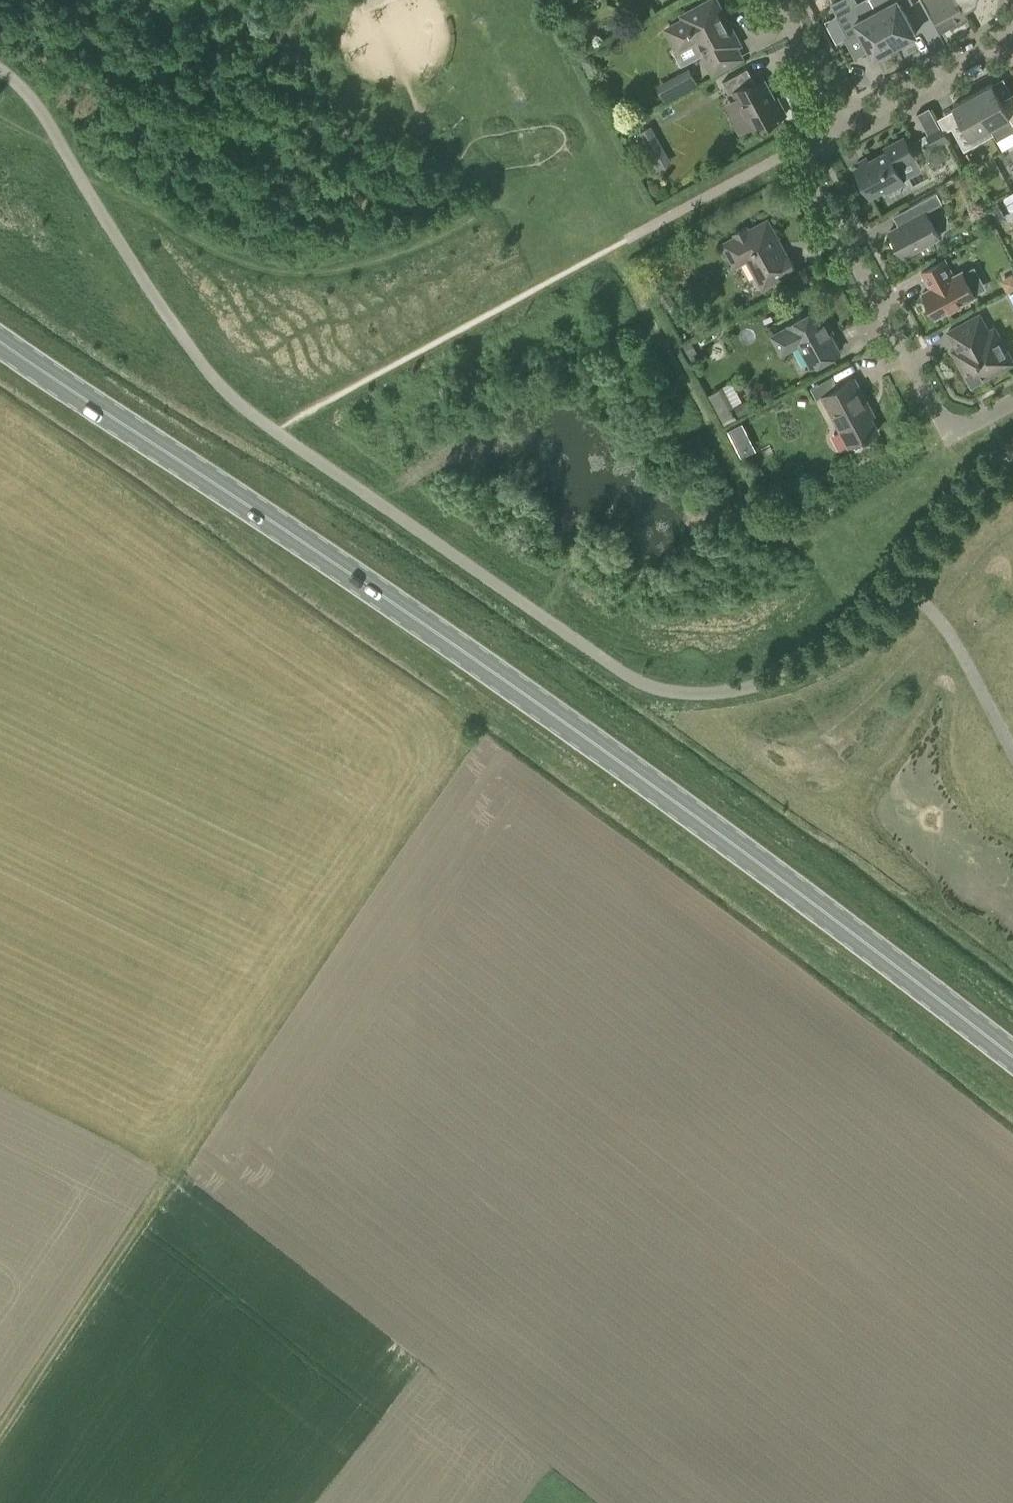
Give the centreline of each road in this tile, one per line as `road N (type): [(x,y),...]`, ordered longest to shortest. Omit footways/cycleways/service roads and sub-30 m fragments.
road 1 (primary): [(0,342),(426,624),(1012,1058)]
road 2 (residential): [(844,123),(808,145),(802,164),(943,421),(964,427),(1012,401)]
road 3 (track): [(0,1419),(163,1176)]
road 4 (residential): [(1012,43),(844,123)]
road 5 (residential): [(844,123),(778,0)]

